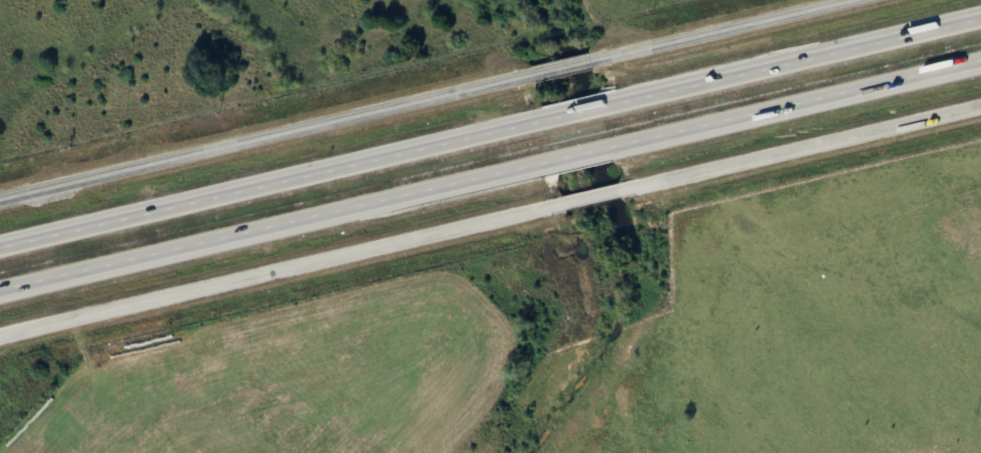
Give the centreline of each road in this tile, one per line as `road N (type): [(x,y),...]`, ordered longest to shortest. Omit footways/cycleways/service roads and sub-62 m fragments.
road 1 (motorway): [(980,18),(0,248)]
road 2 (motorway): [(0,291),(980,62)]
road 3 (tertiary): [(0,335),(550,205)]
road 4 (tertiary): [(0,199),(534,74)]
road 5 (tertiary): [(633,186),(980,105)]
road 6 (tertiary): [(591,60),(849,0)]

